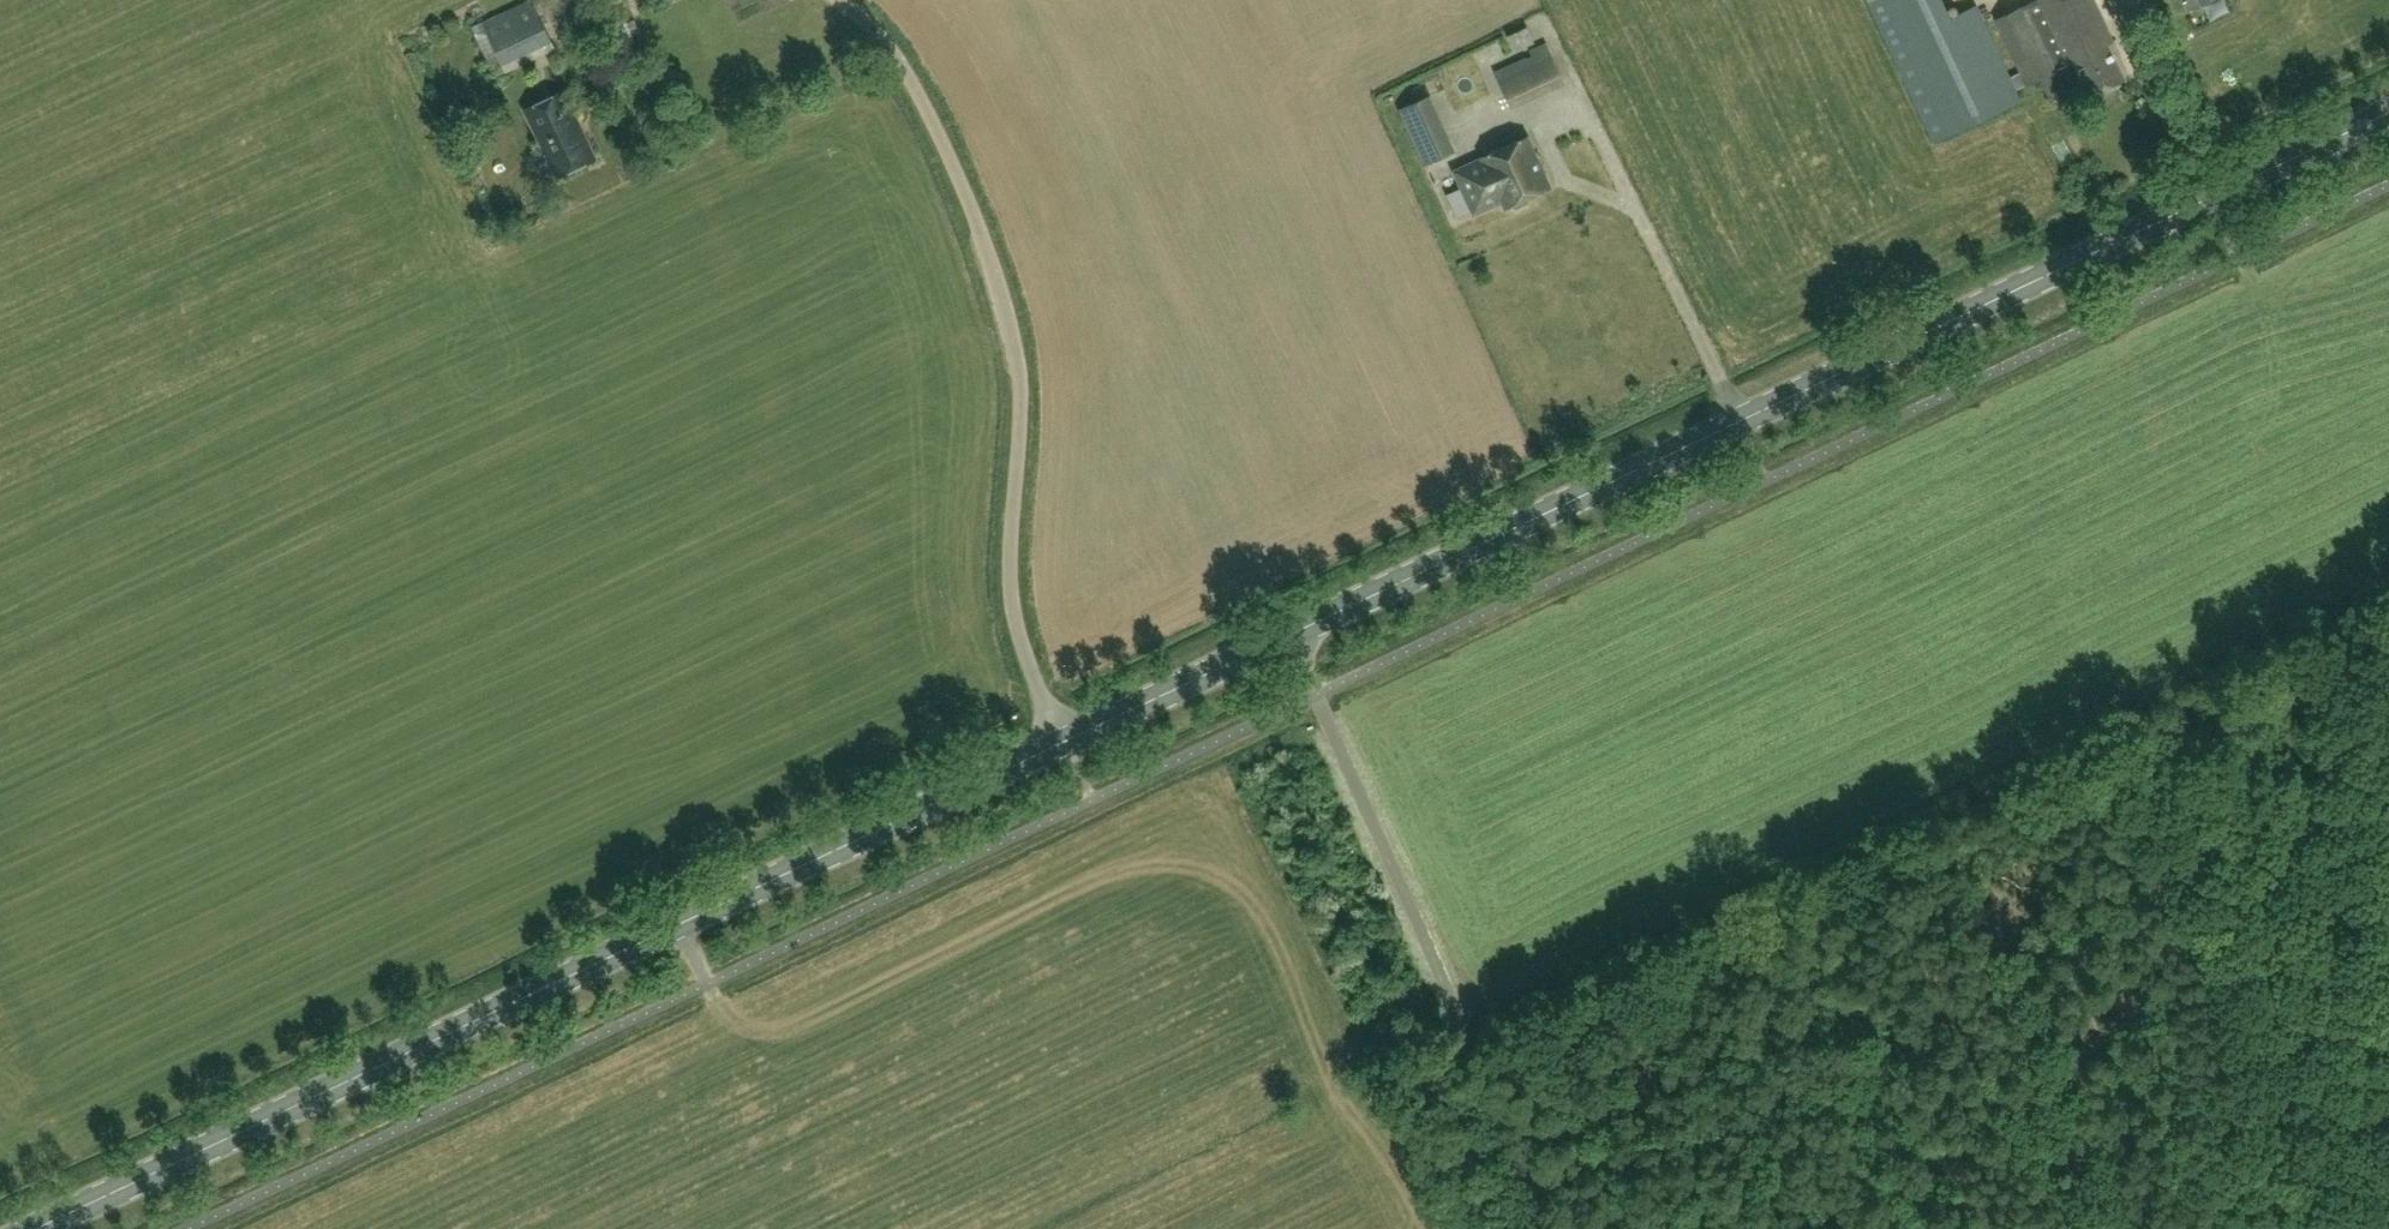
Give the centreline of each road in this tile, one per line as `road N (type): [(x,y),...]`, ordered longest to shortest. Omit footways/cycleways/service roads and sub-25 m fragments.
road 1 (secondary): [(1055,730),(1739,424),(2388,114)]
road 2 (secondary): [(13,1228),(1055,730)]
road 3 (unclassified): [(1055,730),(1003,597),(1011,421),(990,293),(892,53),(840,0)]

